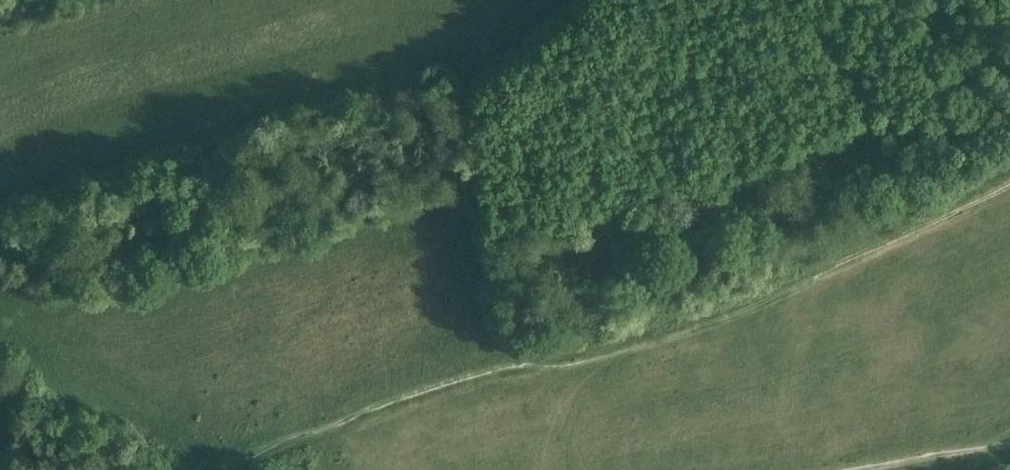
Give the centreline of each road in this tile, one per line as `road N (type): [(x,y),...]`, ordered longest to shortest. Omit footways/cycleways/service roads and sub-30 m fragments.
road 1 (track): [(835,469),(1009,439)]

